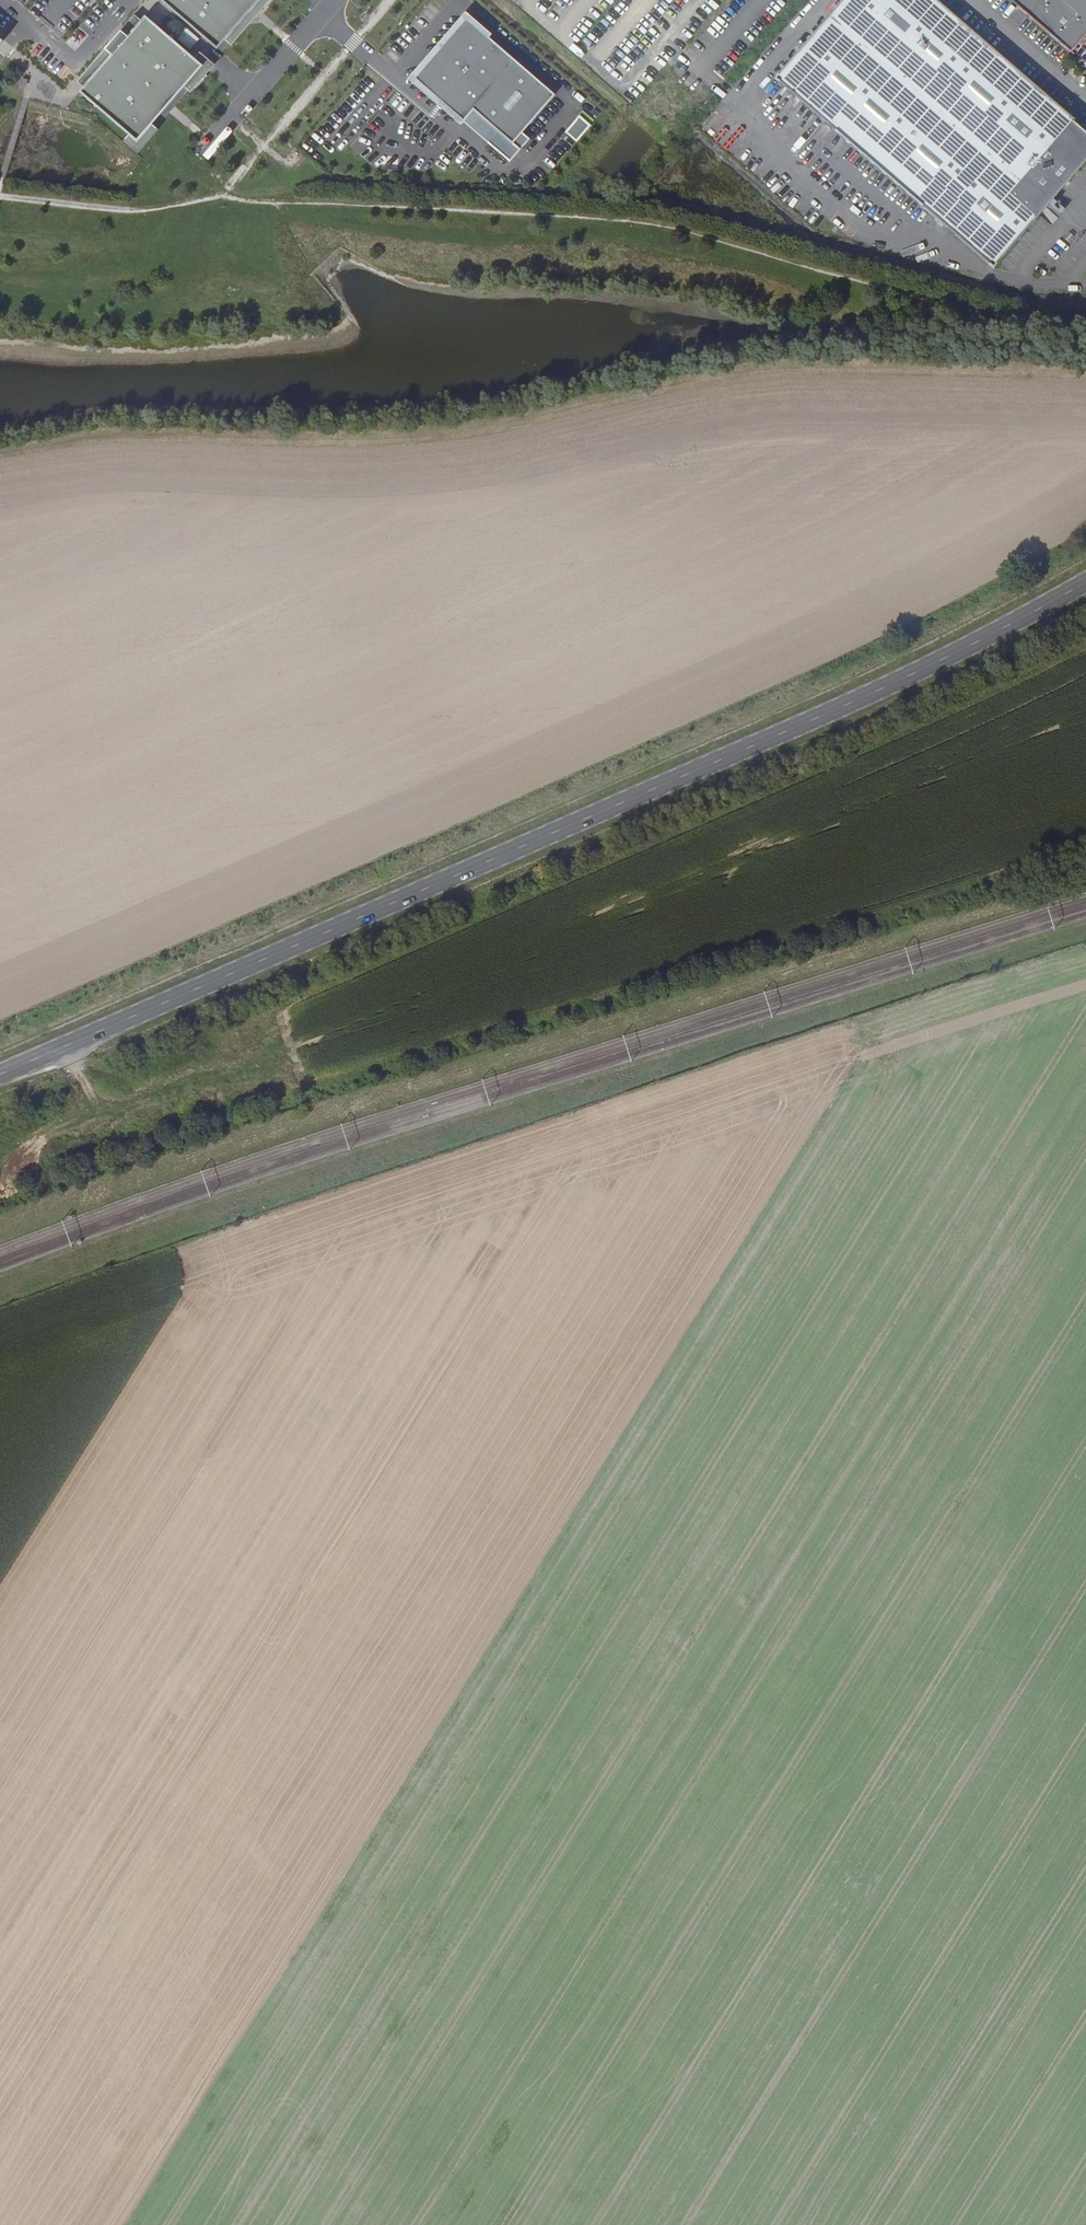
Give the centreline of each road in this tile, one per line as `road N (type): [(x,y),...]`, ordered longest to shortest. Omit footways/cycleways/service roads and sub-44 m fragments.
road 1 (secondary): [(0,1073),(911,674),(1085,581)]
road 2 (unclassified): [(976,0),(1085,94)]

